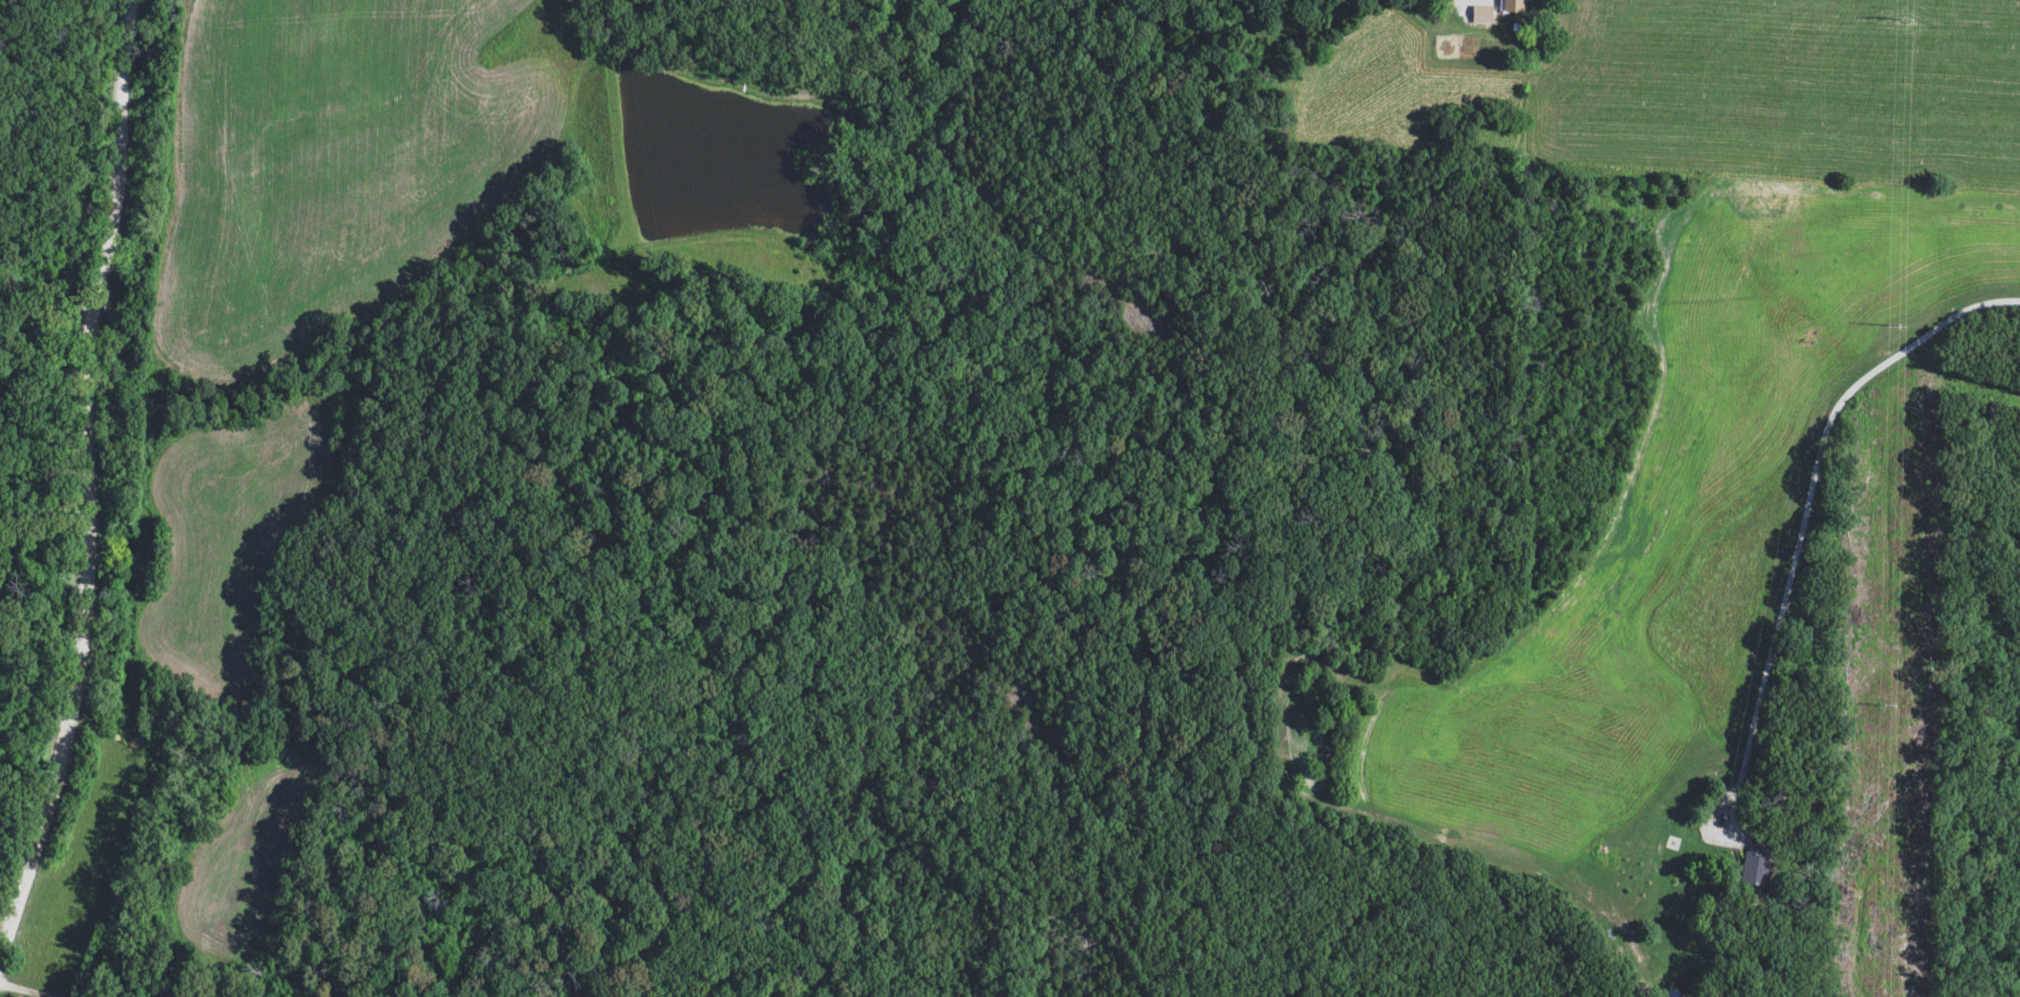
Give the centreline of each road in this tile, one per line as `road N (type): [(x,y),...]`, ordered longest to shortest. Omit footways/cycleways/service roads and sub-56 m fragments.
road 1 (residential): [(0,965),(68,785),(85,706),(99,533),(90,442),(109,358),(131,81),(146,0)]

